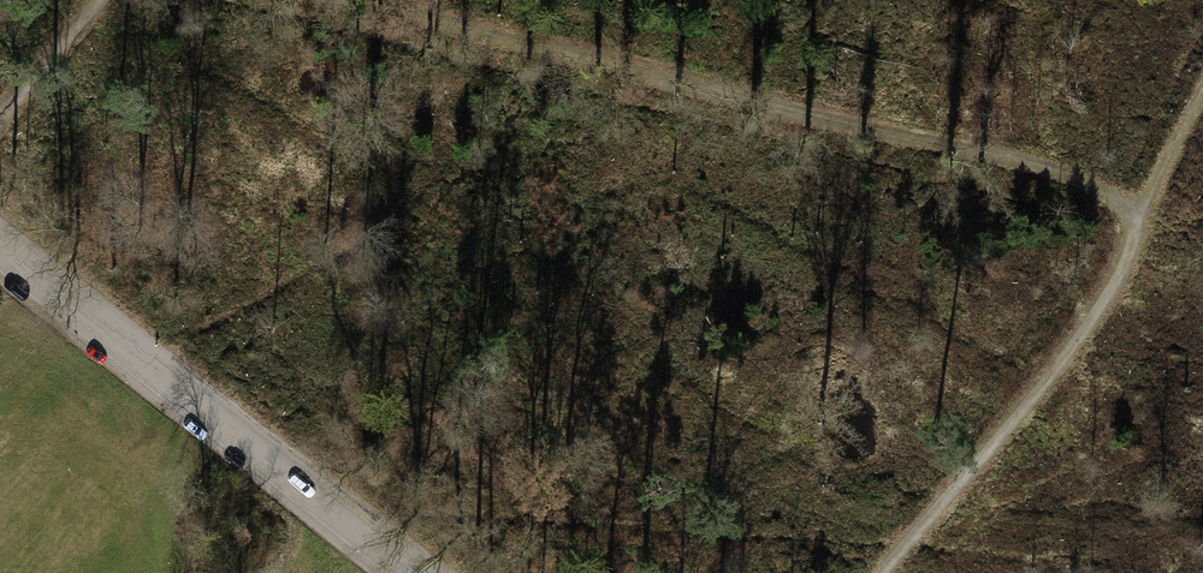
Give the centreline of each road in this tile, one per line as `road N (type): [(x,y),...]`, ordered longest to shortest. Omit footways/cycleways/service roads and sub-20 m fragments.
road 1 (track): [(883,572),(1087,331),(1127,261),(1137,218),(1084,182),(357,0)]
road 2 (unclassified): [(407,572),(0,257)]
road 3 (track): [(0,118),(97,0)]
road 4 (track): [(1202,90),(1137,218)]

